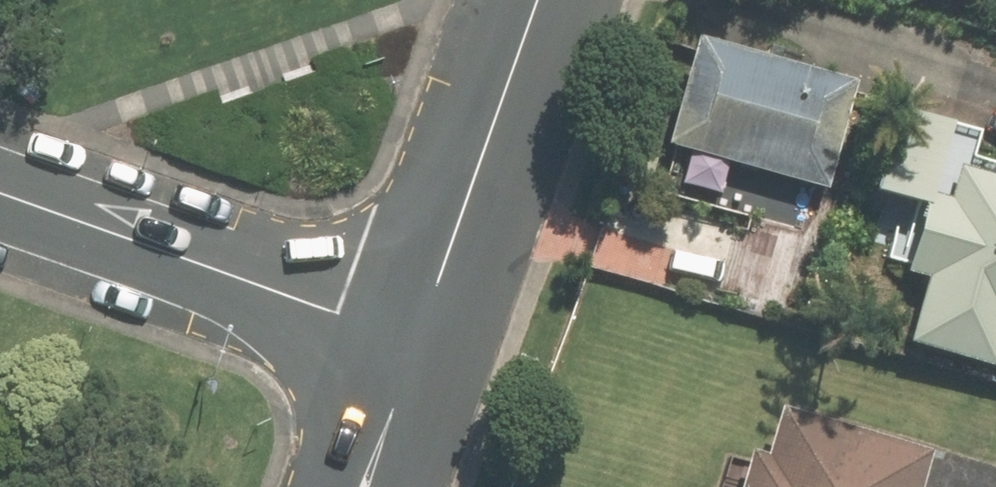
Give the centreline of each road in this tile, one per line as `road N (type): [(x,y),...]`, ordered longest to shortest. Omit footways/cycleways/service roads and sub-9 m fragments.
road 1 (tertiary): [(417,340),(0,192)]
road 2 (secondary): [(540,0),(417,340)]
road 3 (secondary): [(417,340),(365,486)]

